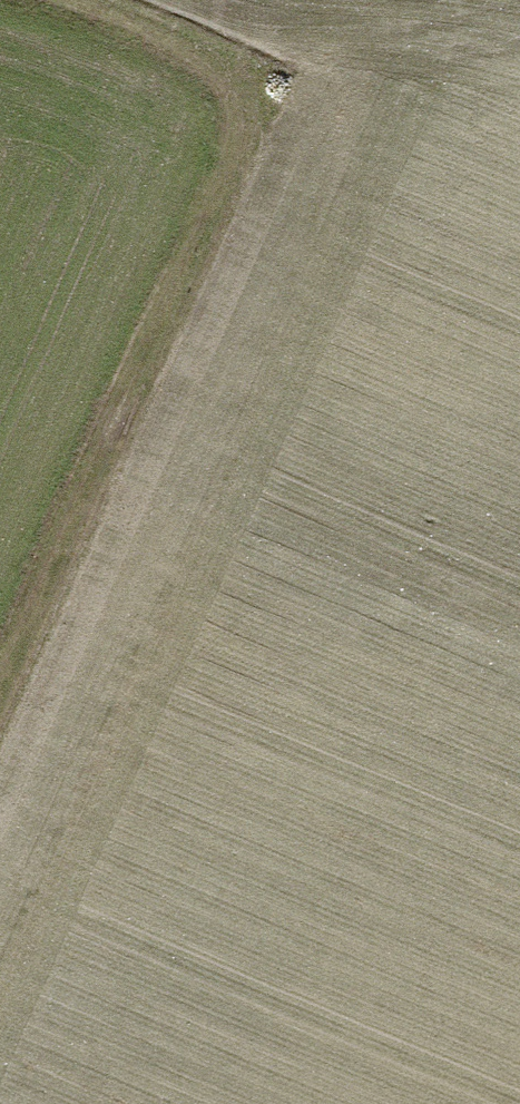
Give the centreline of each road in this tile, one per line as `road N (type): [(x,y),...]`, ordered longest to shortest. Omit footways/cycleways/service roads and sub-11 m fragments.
road 1 (track): [(88,0),(227,61),(255,127),(113,443)]
road 2 (track): [(113,443),(519,655)]
road 3 (track): [(113,443),(0,698)]

